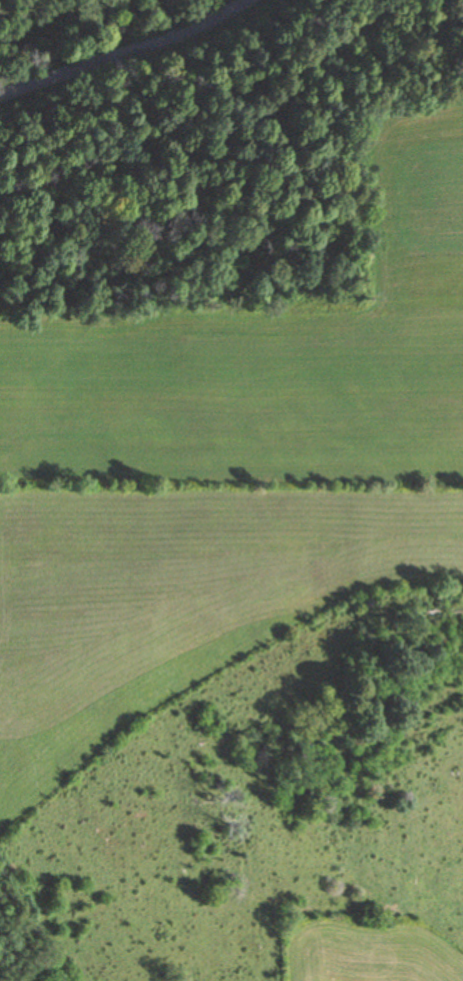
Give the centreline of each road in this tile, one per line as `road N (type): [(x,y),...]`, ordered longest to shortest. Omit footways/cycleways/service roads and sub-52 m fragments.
road 1 (residential): [(0,95),(199,23),(236,0)]

